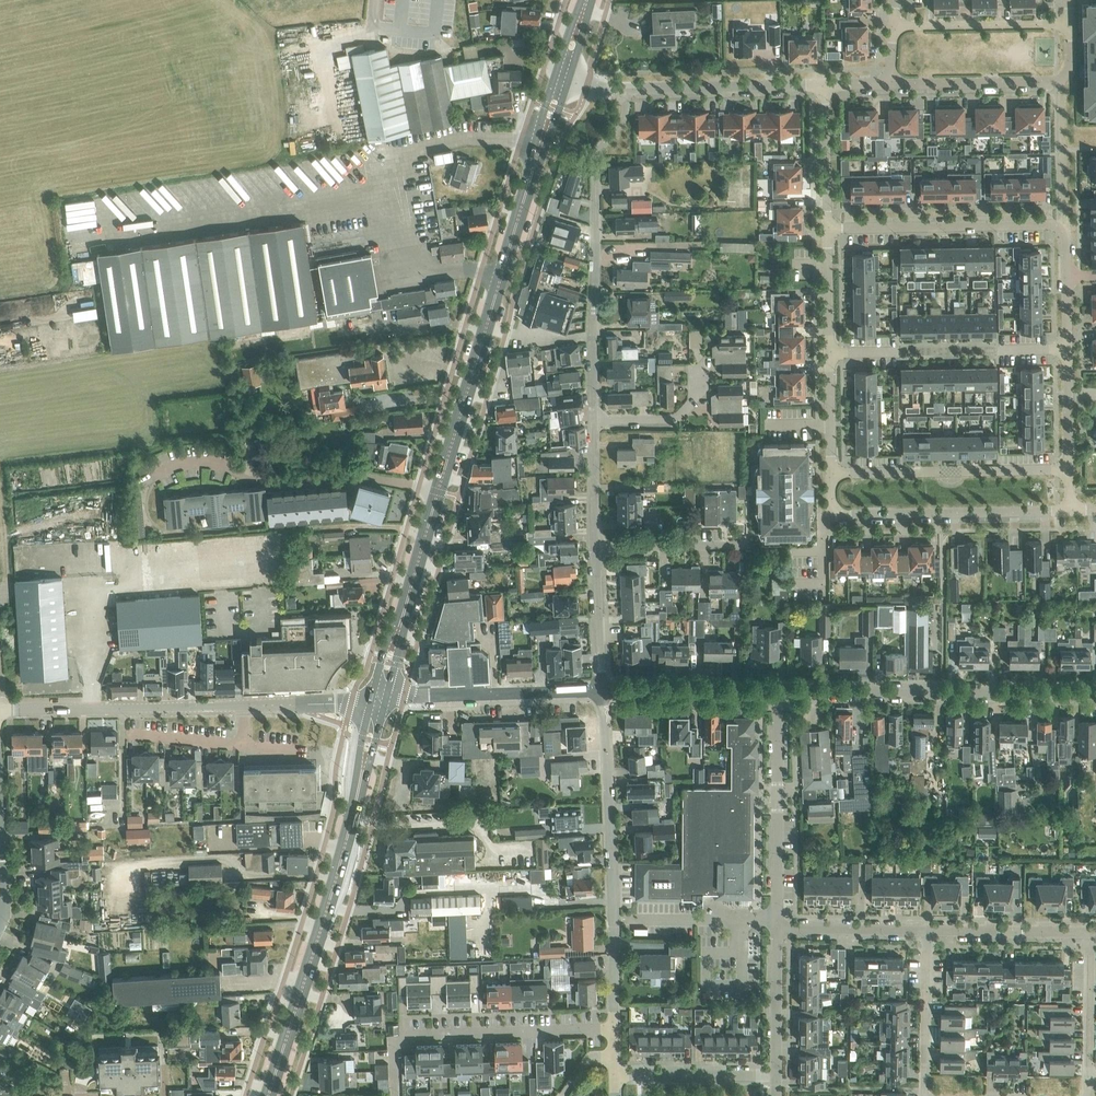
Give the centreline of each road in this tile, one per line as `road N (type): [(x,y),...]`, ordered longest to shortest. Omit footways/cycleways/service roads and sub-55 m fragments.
road 1 (primary): [(439,492),(543,137)]
road 2 (primary): [(268,1095),(362,770)]
road 3 (residential): [(596,418),(598,159),(625,120),(626,89)]
road 4 (residential): [(613,1028),(606,691)]
road 5 (unclassified): [(1095,695),(778,693)]
road 6 (residential): [(439,492),(363,475),(265,480),(206,462),(165,473)]
road 7 (residential): [(613,1028),(404,1035),(394,1044),(395,1093)]
road 8 (unclassified): [(245,707),(0,711)]
road 9 (residential): [(828,228),(1045,224),(1065,236)]
road 10 (residential): [(831,515),(1069,510)]
road 11 (residential): [(778,923),(778,693)]
road 12 (residential): [(889,84),(1060,81),(1069,71),(1068,26)]
road 13 (unclassified): [(606,691),(403,697)]
road 14 (residential): [(824,87),(626,89)]
road 15 (unclassified): [(778,693),(606,691)]
road 16 (residential): [(1068,26),(896,27)]
road 17 (residential): [(921,930),(1090,933)]
road 18 (residential): [(923,1095),(921,930)]
road 19 (residential): [(616,1075),(779,1075)]
road 20 (residential): [(779,1075),(778,923)]
road 21 (residential): [(1089,1077),(1090,933)]
road 22 (residential): [(606,691),(597,548)]
road 23 (residential): [(778,923),(921,930)]
road 24 (residential): [(828,228),(824,87)]
road 25 (primary): [(399,624),(439,492)]
road 26 (residential): [(597,548),(732,545)]
road 27 (residential): [(597,548),(596,418)]
road 28 (residential): [(831,353),(828,228)]
road 29 (residential): [(596,418),(672,419),(703,384)]
road 30 (residential): [(1069,470),(1066,349)]

